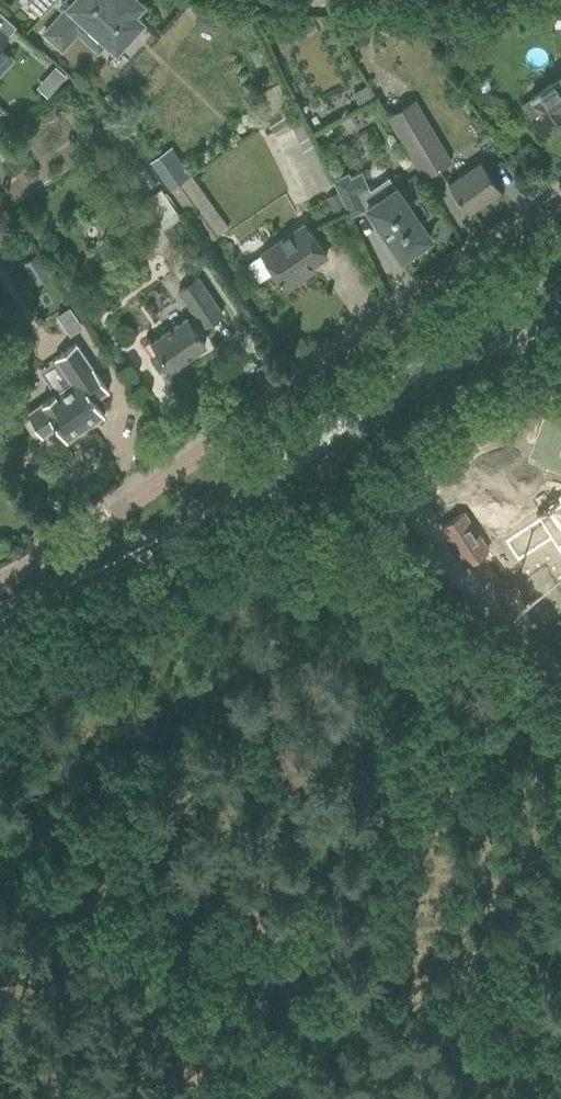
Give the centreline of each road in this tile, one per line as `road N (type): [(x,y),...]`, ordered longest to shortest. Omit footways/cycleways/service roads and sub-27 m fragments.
road 1 (residential): [(0,583),(58,553),(560,206)]
road 2 (secondary): [(202,519),(0,620)]
road 3 (secondary): [(560,278),(375,406)]
road 4 (secondary): [(202,519),(299,481),(375,406)]
road 5 (secondary): [(375,406),(269,454),(202,519)]

